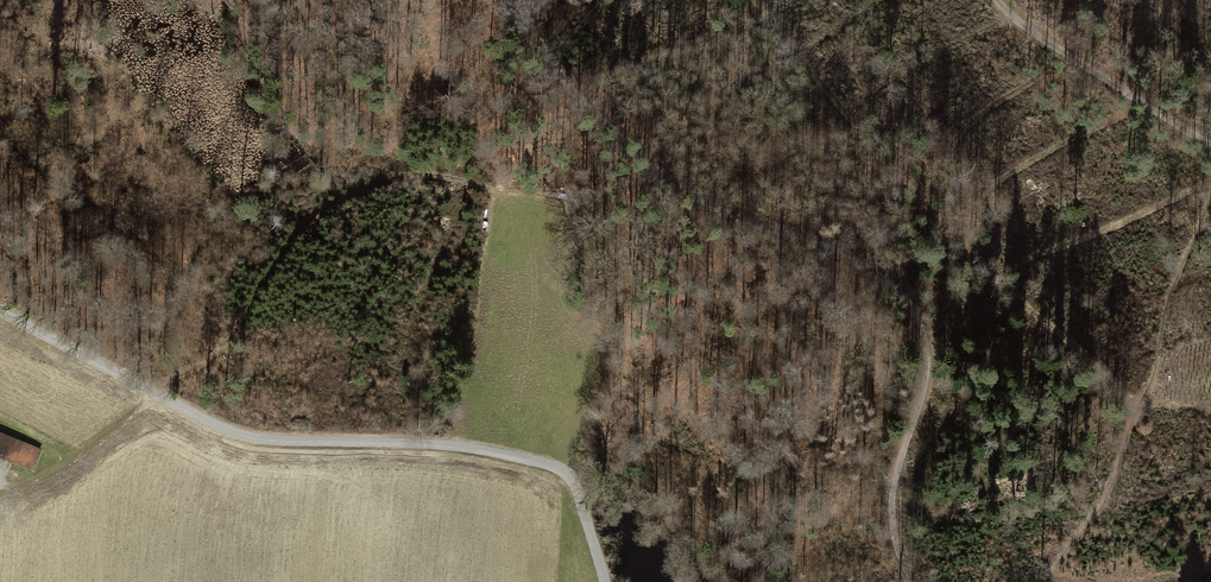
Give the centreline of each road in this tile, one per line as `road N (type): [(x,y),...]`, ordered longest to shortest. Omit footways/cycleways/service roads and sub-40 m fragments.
road 1 (track): [(527,0),(564,75),(671,178),(737,218),(869,265),(910,302),(925,341),(926,385),(898,467),(894,509),(916,581)]
road 2 (track): [(0,309),(238,433),(444,445),(555,468),(578,491),(605,581)]
road 3 (track): [(676,181),(628,189),(584,213),(422,175),(350,195),(307,222),(226,346),(155,393)]
road 4 (track): [(1210,146),(999,0)]

